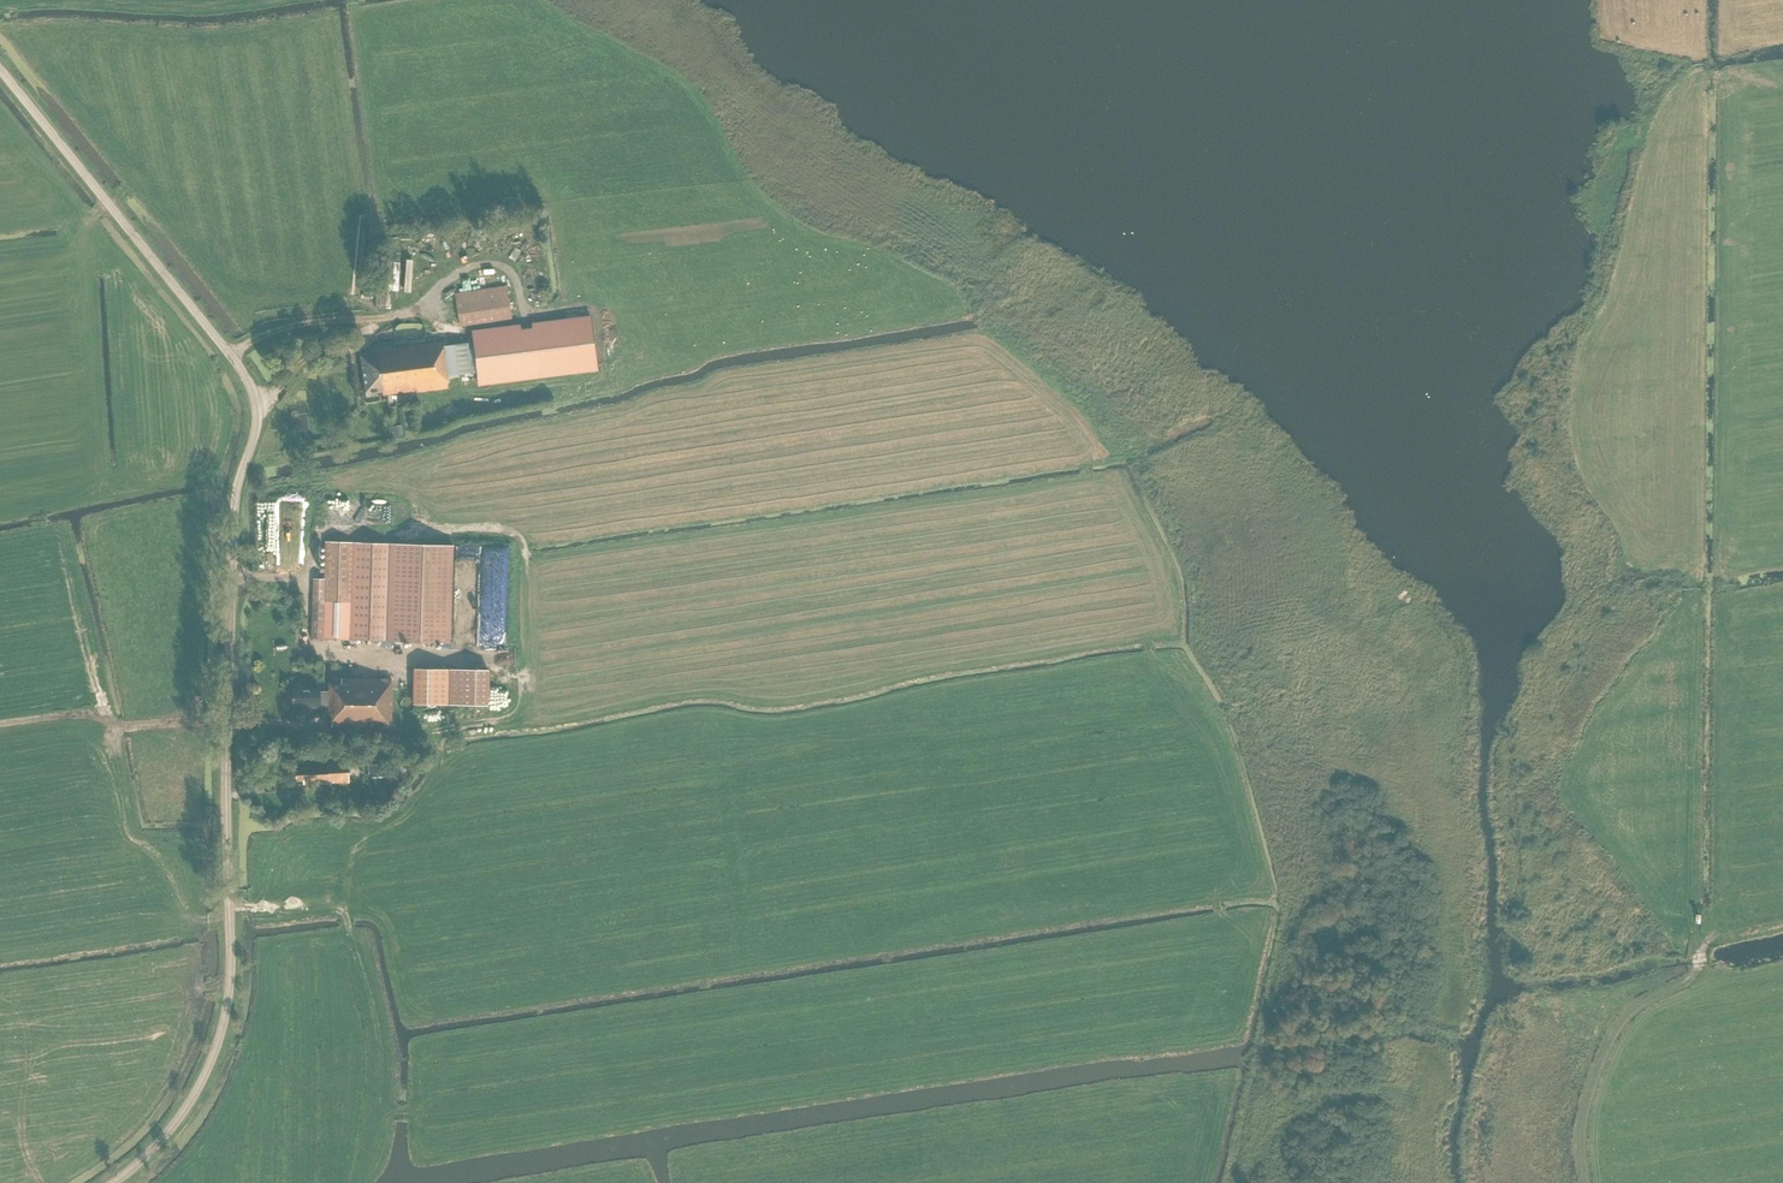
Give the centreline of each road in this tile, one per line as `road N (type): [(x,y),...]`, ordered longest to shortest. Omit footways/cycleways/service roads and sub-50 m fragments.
road 1 (tertiary): [(117,1182),(173,1130),(202,1089),(222,1037),(231,977),(234,508),(257,416),(228,352),(0,77)]
road 2 (track): [(1700,954),(1691,979),(1636,1009),(1614,1034),(1581,1126),(1586,1182)]

